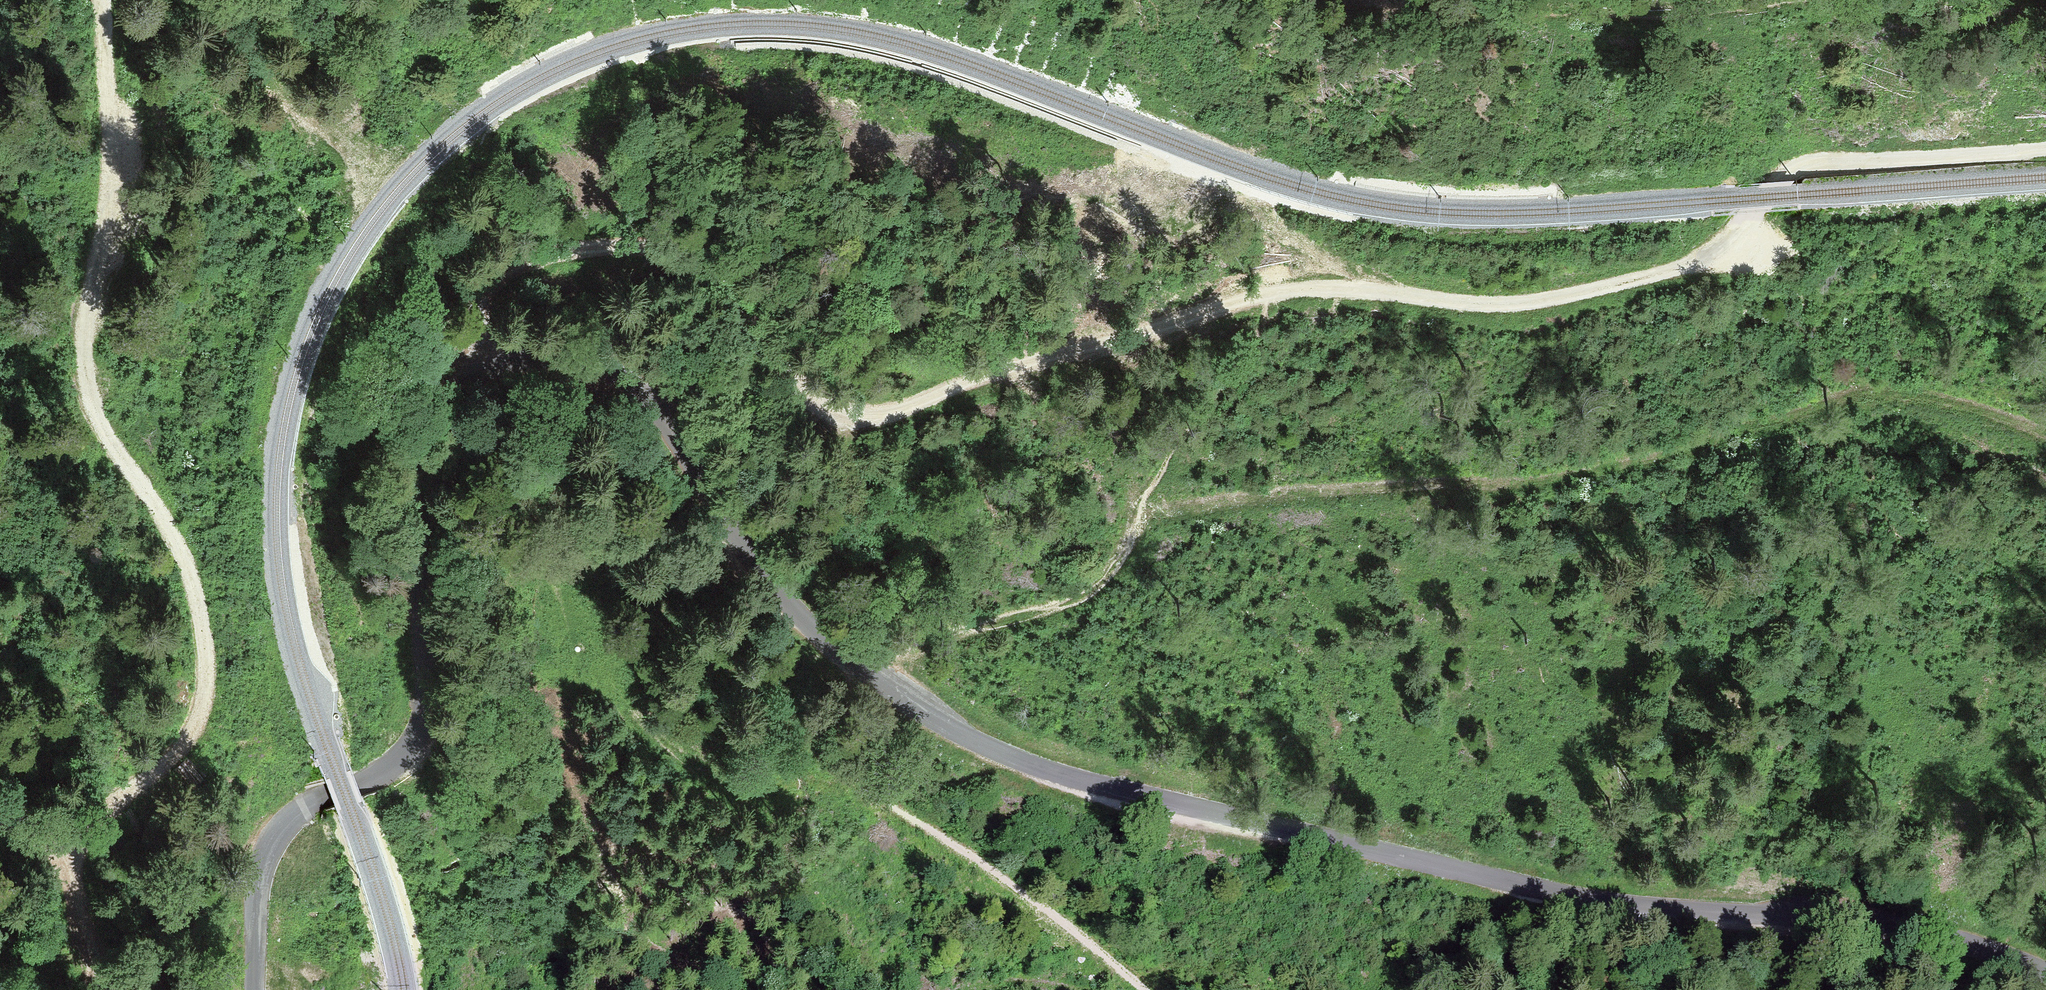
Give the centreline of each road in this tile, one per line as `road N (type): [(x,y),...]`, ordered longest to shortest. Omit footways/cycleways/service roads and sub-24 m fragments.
road 1 (unclassified): [(2045,980),(1895,926),(1604,902),(1111,792),(995,753),(876,681),(797,612),(643,395),(596,364),(550,356),(483,367),(445,390),(431,411),(415,500),(426,680),(420,716),(389,764),(294,818),(265,847),(253,887),(252,989)]
road 2 (track): [(101,0),(111,201),(84,306),(79,372),(104,435),(172,535),(194,586),(204,697),(181,747),(150,780),(92,818),(77,840),(73,862),(97,989)]
road 3 (track): [(1277,292),(856,423),(817,410),(797,391),(698,261),(675,249),(623,245),(560,253),(490,283),(478,303),(483,367)]
road 4 (track): [(1140,512),(1294,491),(1572,476),(1842,397),(1893,391),(1952,401),(2045,434)]
road 5 (track): [(2045,149),(1815,164),(1792,173),(1706,259),(1611,291),(1515,306),(1277,292)]
road 6 (track): [(1140,512),(1108,573),(1076,598),(895,660),(868,695),(862,737),(866,771),(893,806),(1059,918),(1146,989)]
road 7 (track): [(1468,0),(1538,10),(1762,0)]

